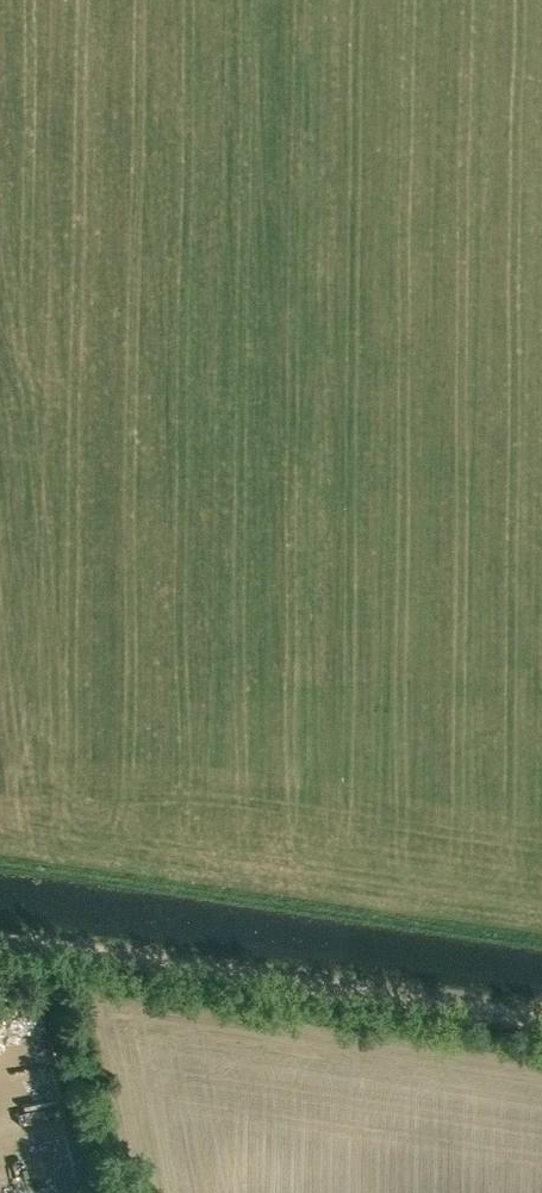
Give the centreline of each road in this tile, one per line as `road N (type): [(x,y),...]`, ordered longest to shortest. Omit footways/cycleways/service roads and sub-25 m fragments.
road 1 (track): [(541,1023),(0,947)]

